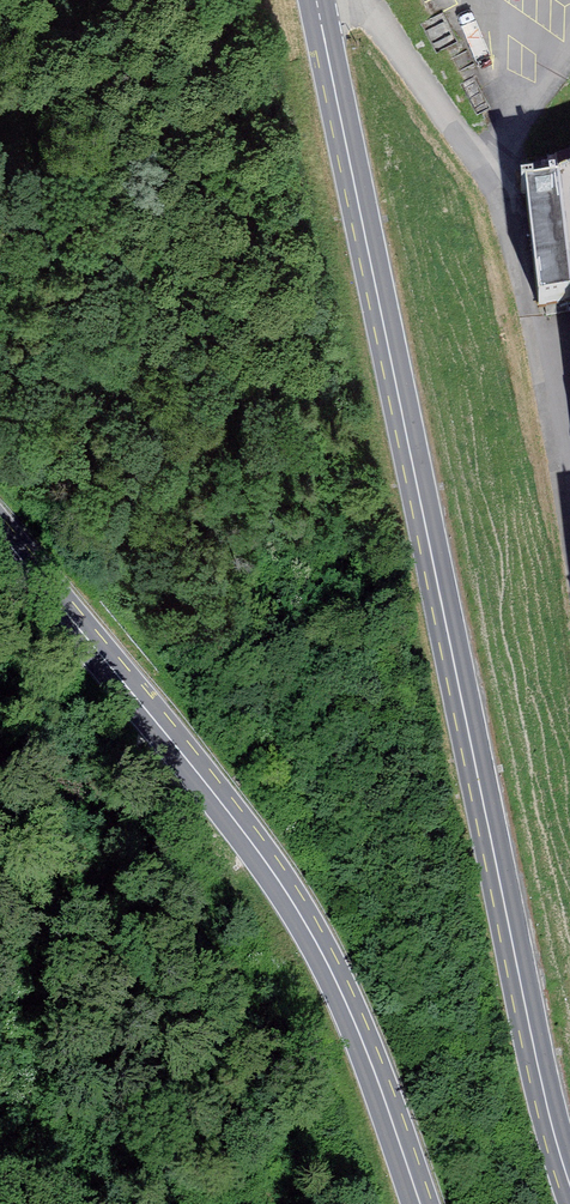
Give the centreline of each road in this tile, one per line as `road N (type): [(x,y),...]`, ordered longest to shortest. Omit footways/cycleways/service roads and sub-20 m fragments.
road 1 (primary): [(569,1182),(466,746),(320,25)]
road 2 (primary): [(0,532),(225,800),(308,914),(377,1048),(428,1203)]

